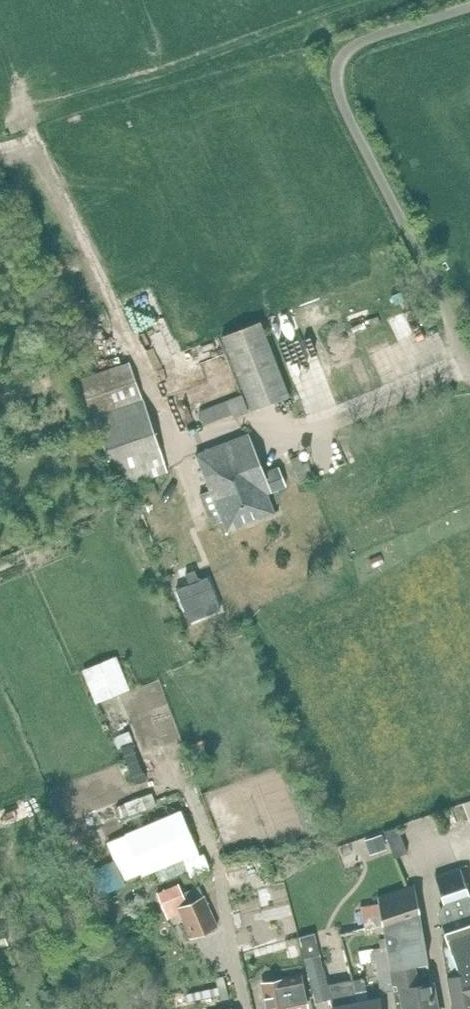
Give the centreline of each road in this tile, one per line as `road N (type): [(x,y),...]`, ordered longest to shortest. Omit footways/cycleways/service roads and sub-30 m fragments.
road 1 (unclassified): [(469,363),(335,87),(337,63),(351,48),(469,6)]

